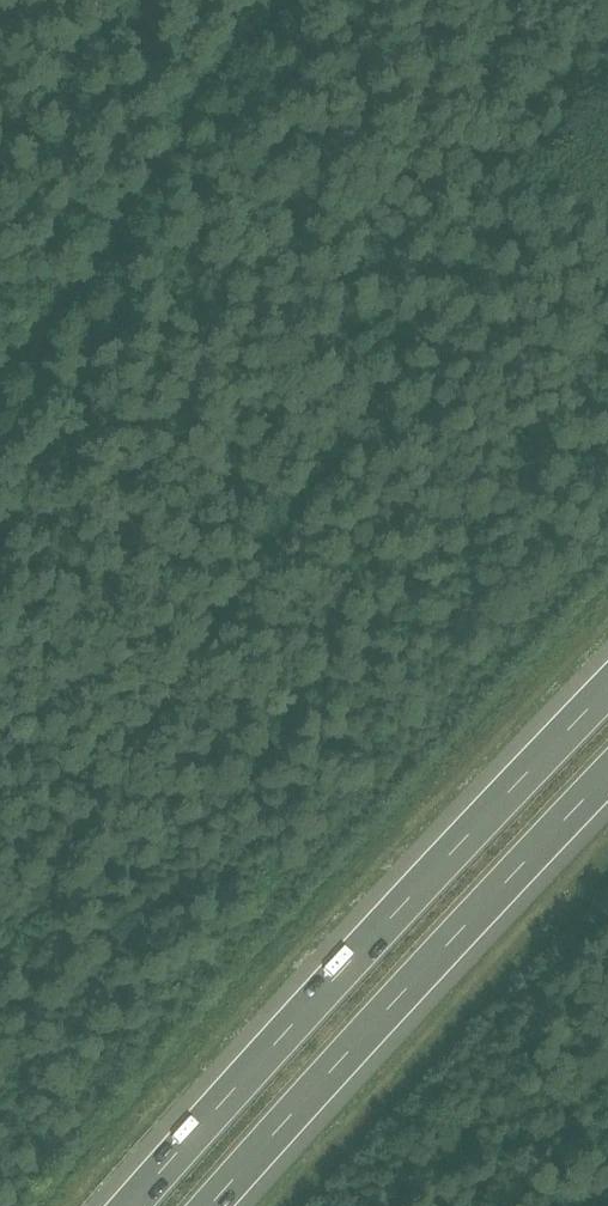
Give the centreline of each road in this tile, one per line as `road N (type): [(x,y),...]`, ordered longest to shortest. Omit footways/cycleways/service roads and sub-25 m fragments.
road 1 (motorway): [(607,692),(408,899),(132,1205)]
road 2 (motorway): [(216,1205),(607,781)]

